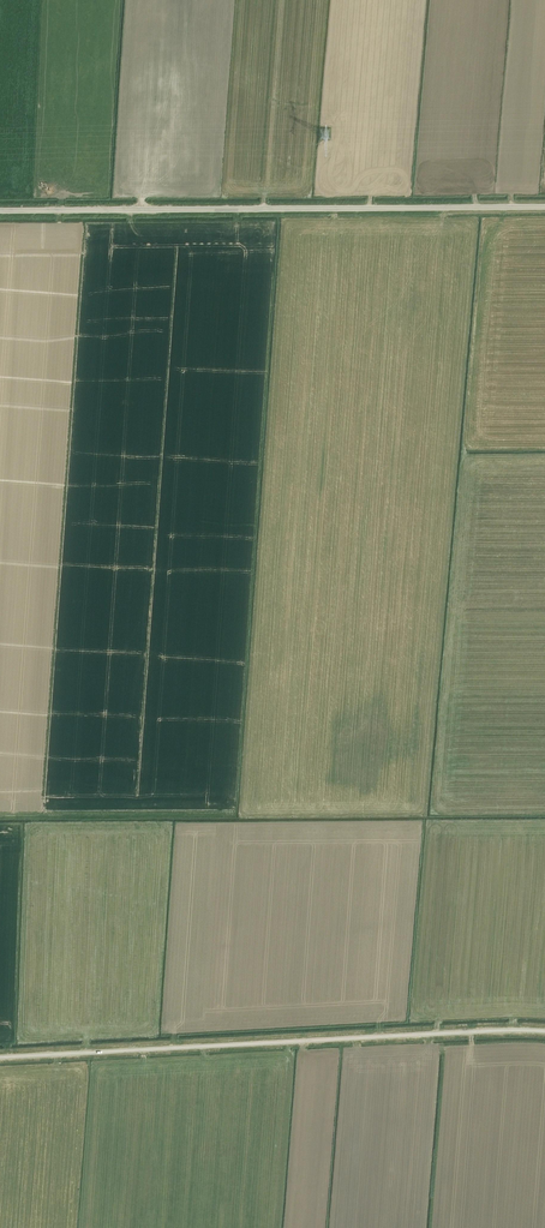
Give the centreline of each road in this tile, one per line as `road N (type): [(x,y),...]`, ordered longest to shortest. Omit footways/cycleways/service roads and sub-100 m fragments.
road 1 (unclassified): [(544,1031),(0,1057)]
road 2 (unclassified): [(544,207),(0,211)]

